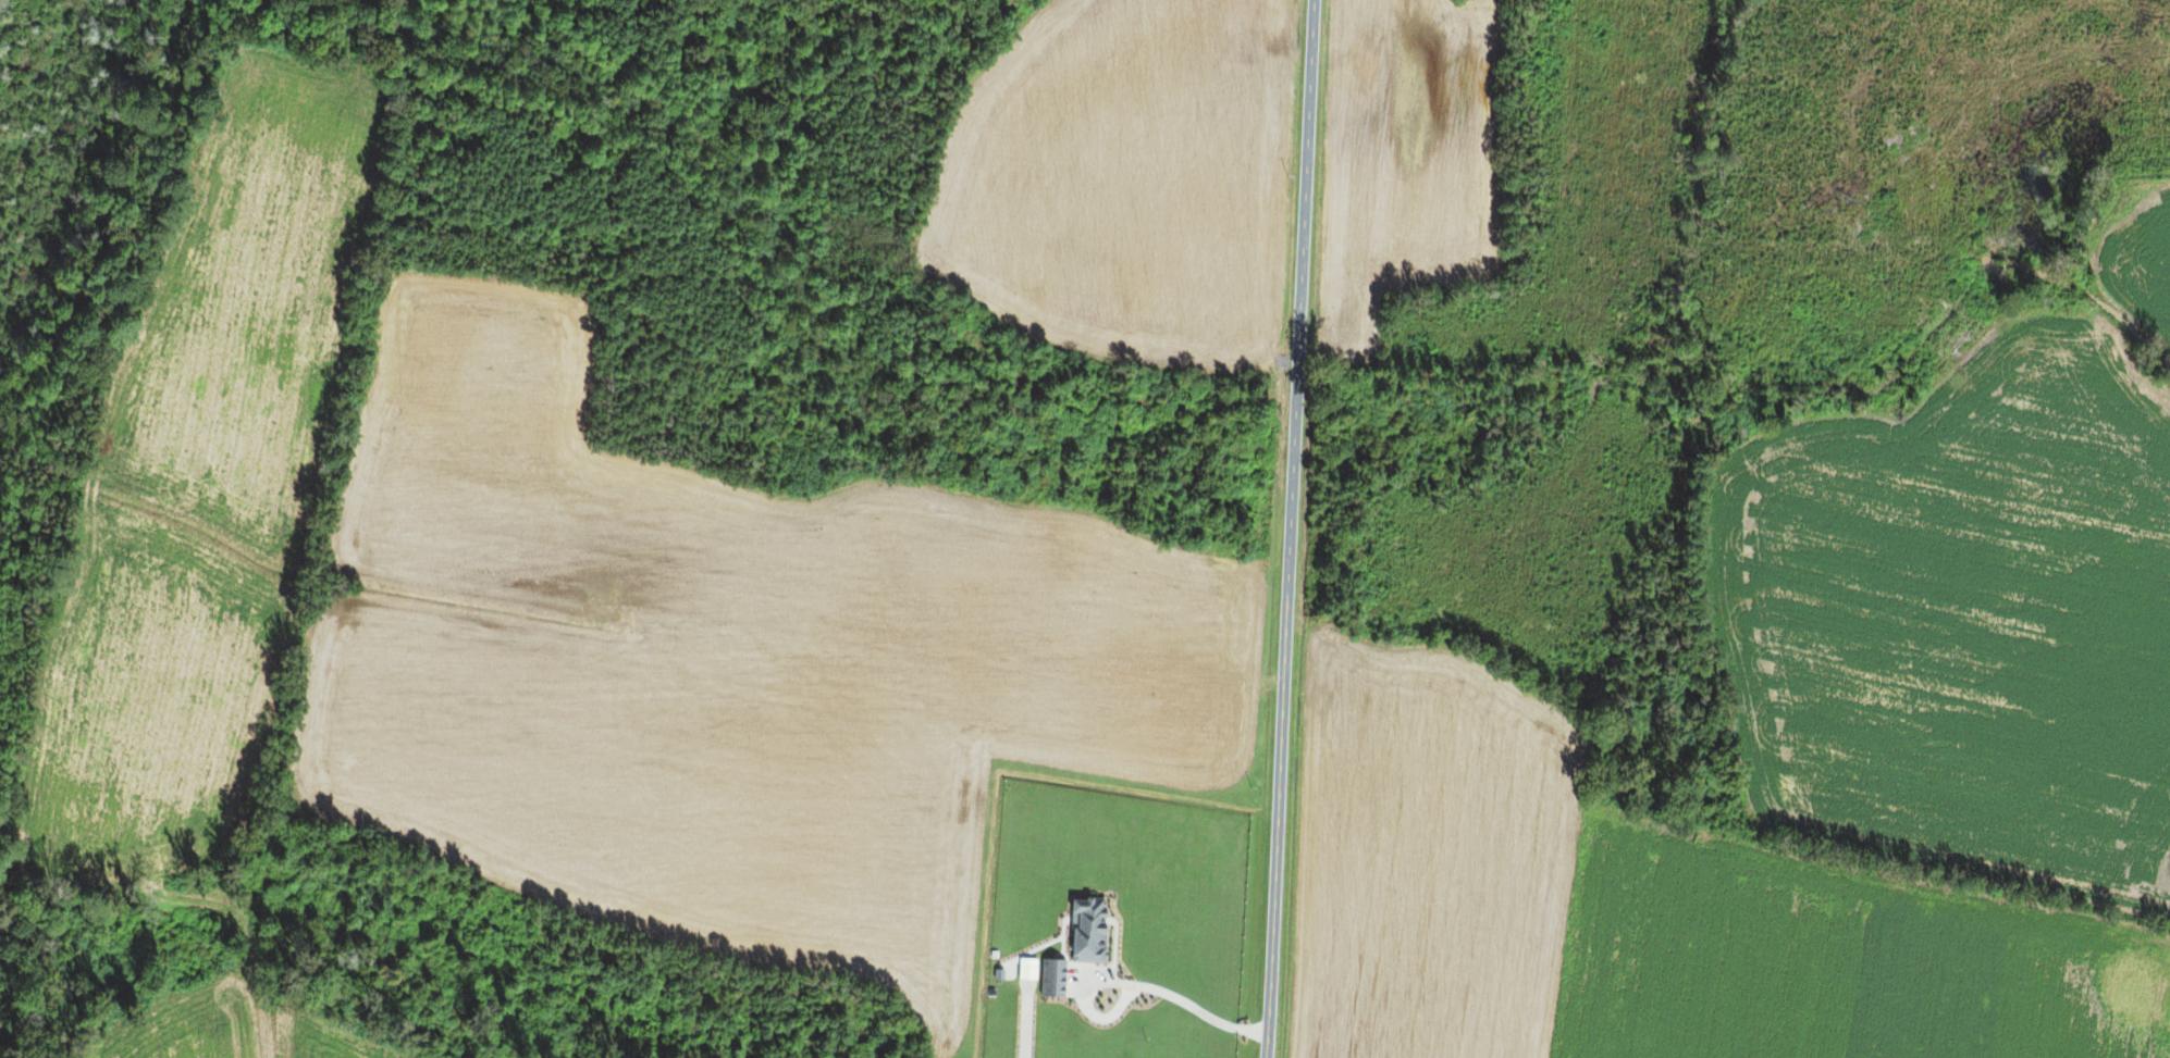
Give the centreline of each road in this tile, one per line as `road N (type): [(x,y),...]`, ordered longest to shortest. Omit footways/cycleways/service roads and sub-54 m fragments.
road 1 (residential): [(1264,1057),(1314,0)]

